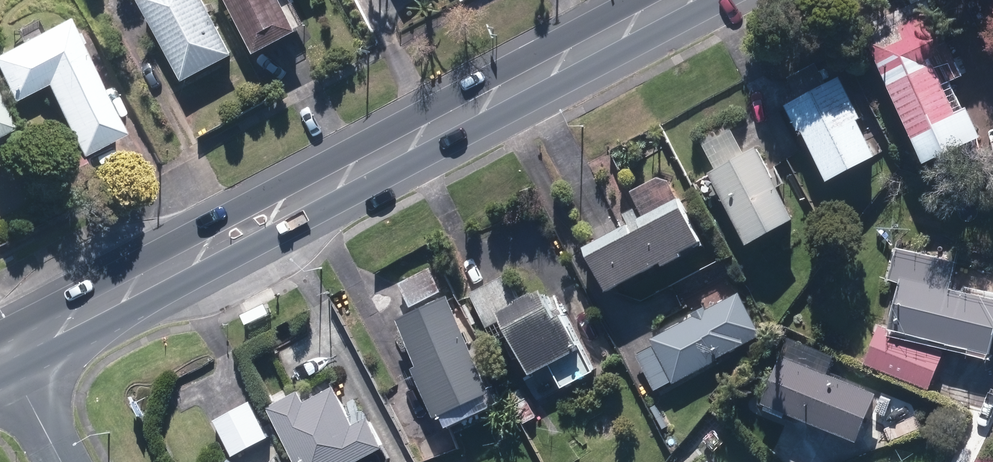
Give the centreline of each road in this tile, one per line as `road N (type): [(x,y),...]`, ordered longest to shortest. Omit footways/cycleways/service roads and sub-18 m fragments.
road 1 (secondary): [(676,0),(5,351)]
road 2 (residential): [(63,461),(5,351)]

